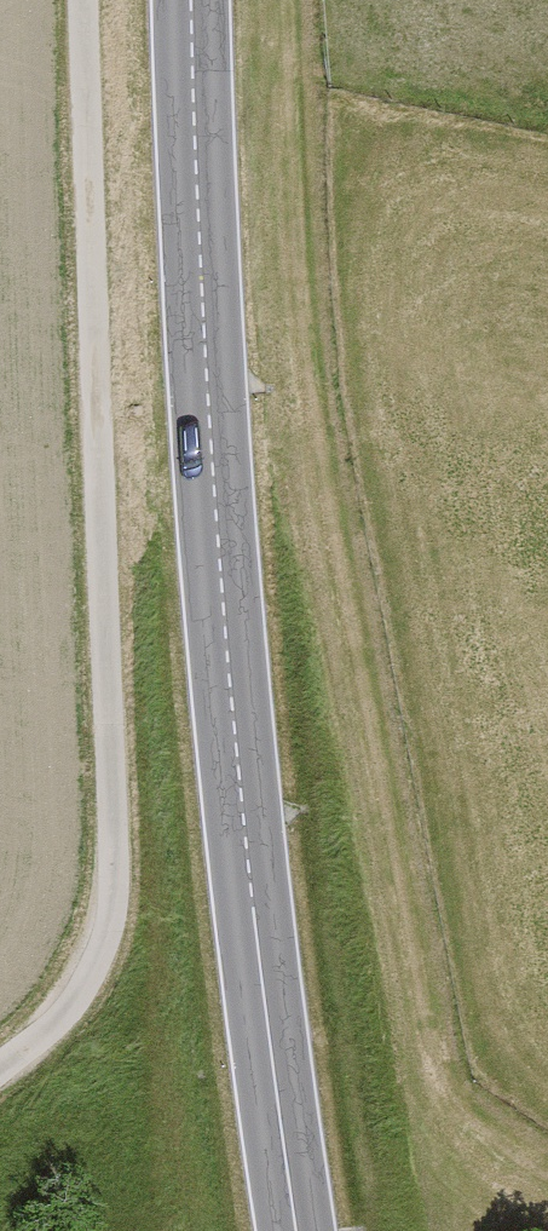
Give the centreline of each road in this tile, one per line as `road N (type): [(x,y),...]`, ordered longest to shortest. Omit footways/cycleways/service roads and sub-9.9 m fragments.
road 1 (primary): [(190,0),(223,612),(254,920),(298,1230)]
road 2 (track): [(79,0),(111,927),(83,994),(0,1072)]

